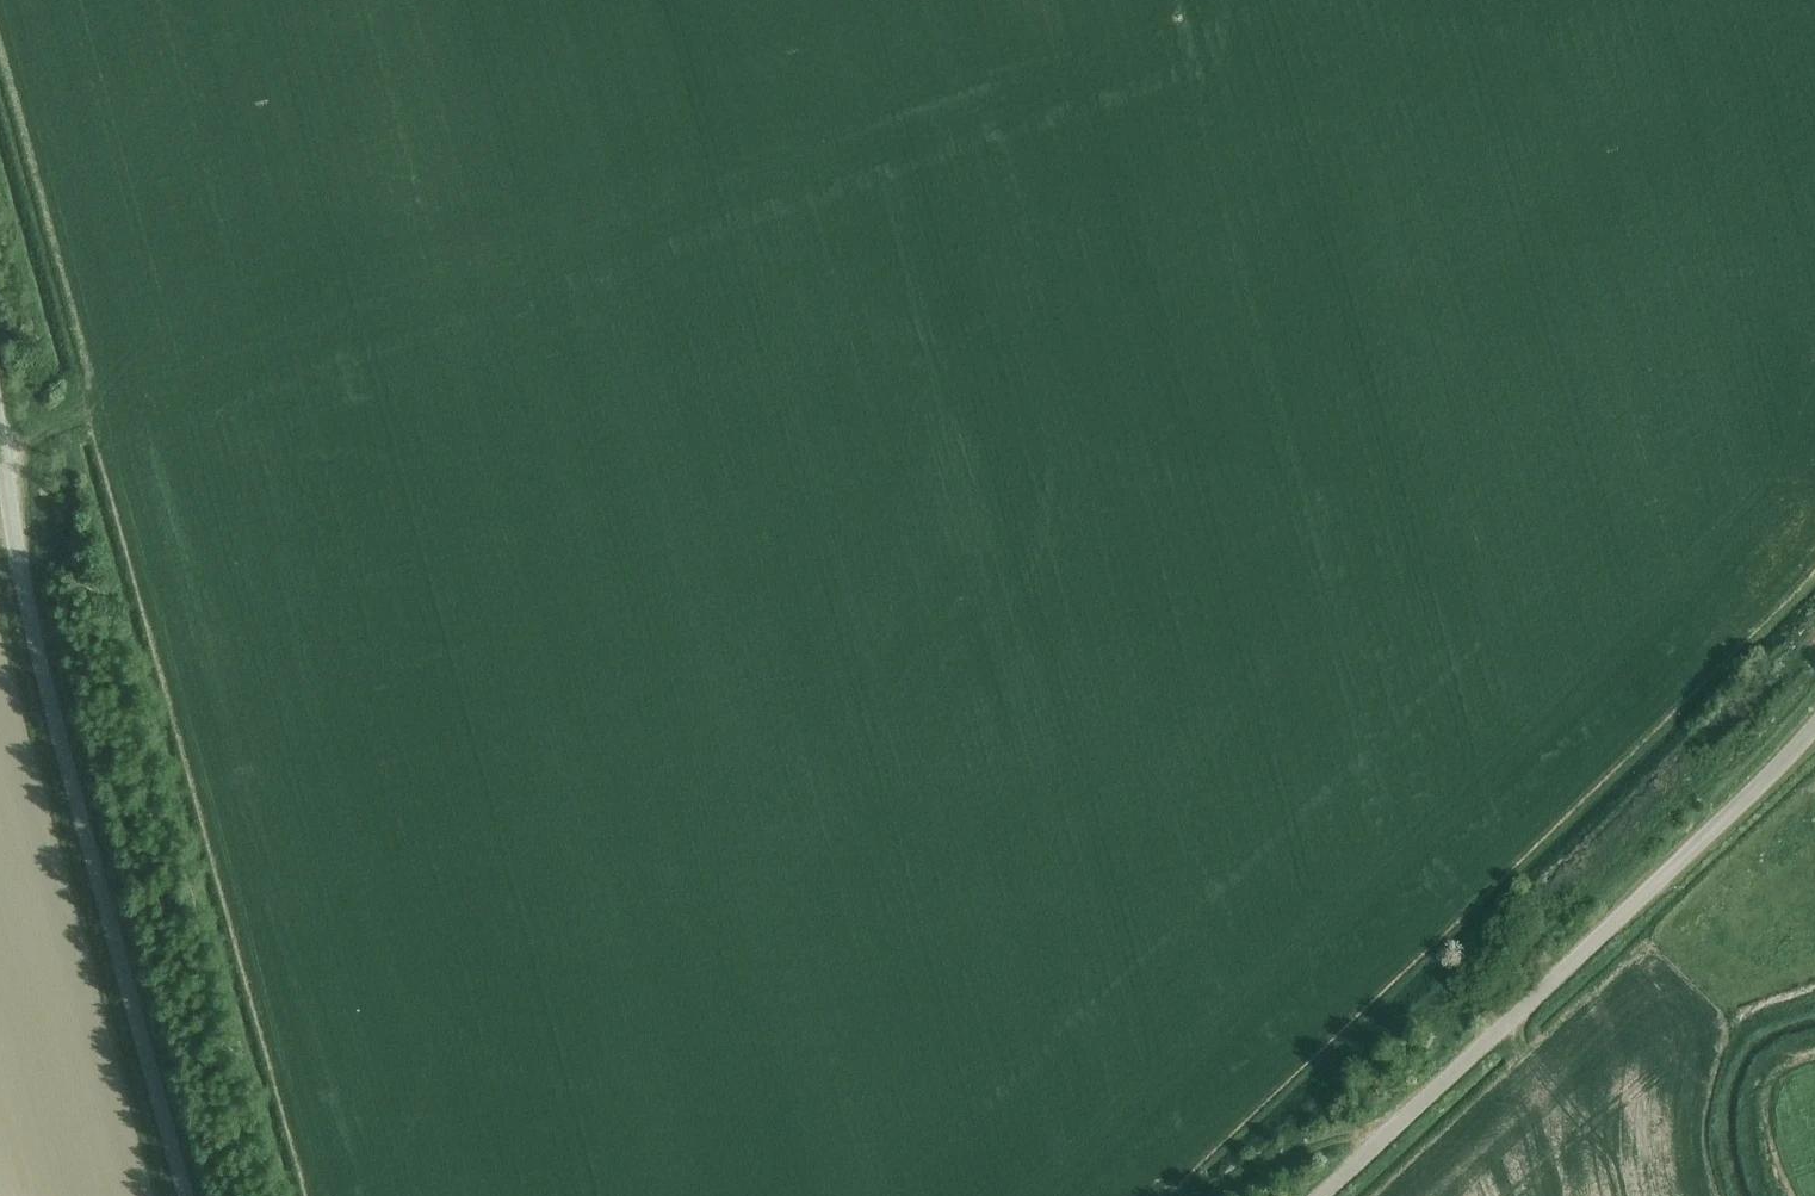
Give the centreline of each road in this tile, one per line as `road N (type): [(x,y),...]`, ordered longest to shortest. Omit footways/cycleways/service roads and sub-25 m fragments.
road 1 (unclassified): [(192,1195),(10,539),(0,413)]
road 2 (unclassified): [(1324,1195),(1781,772),(1814,730)]

